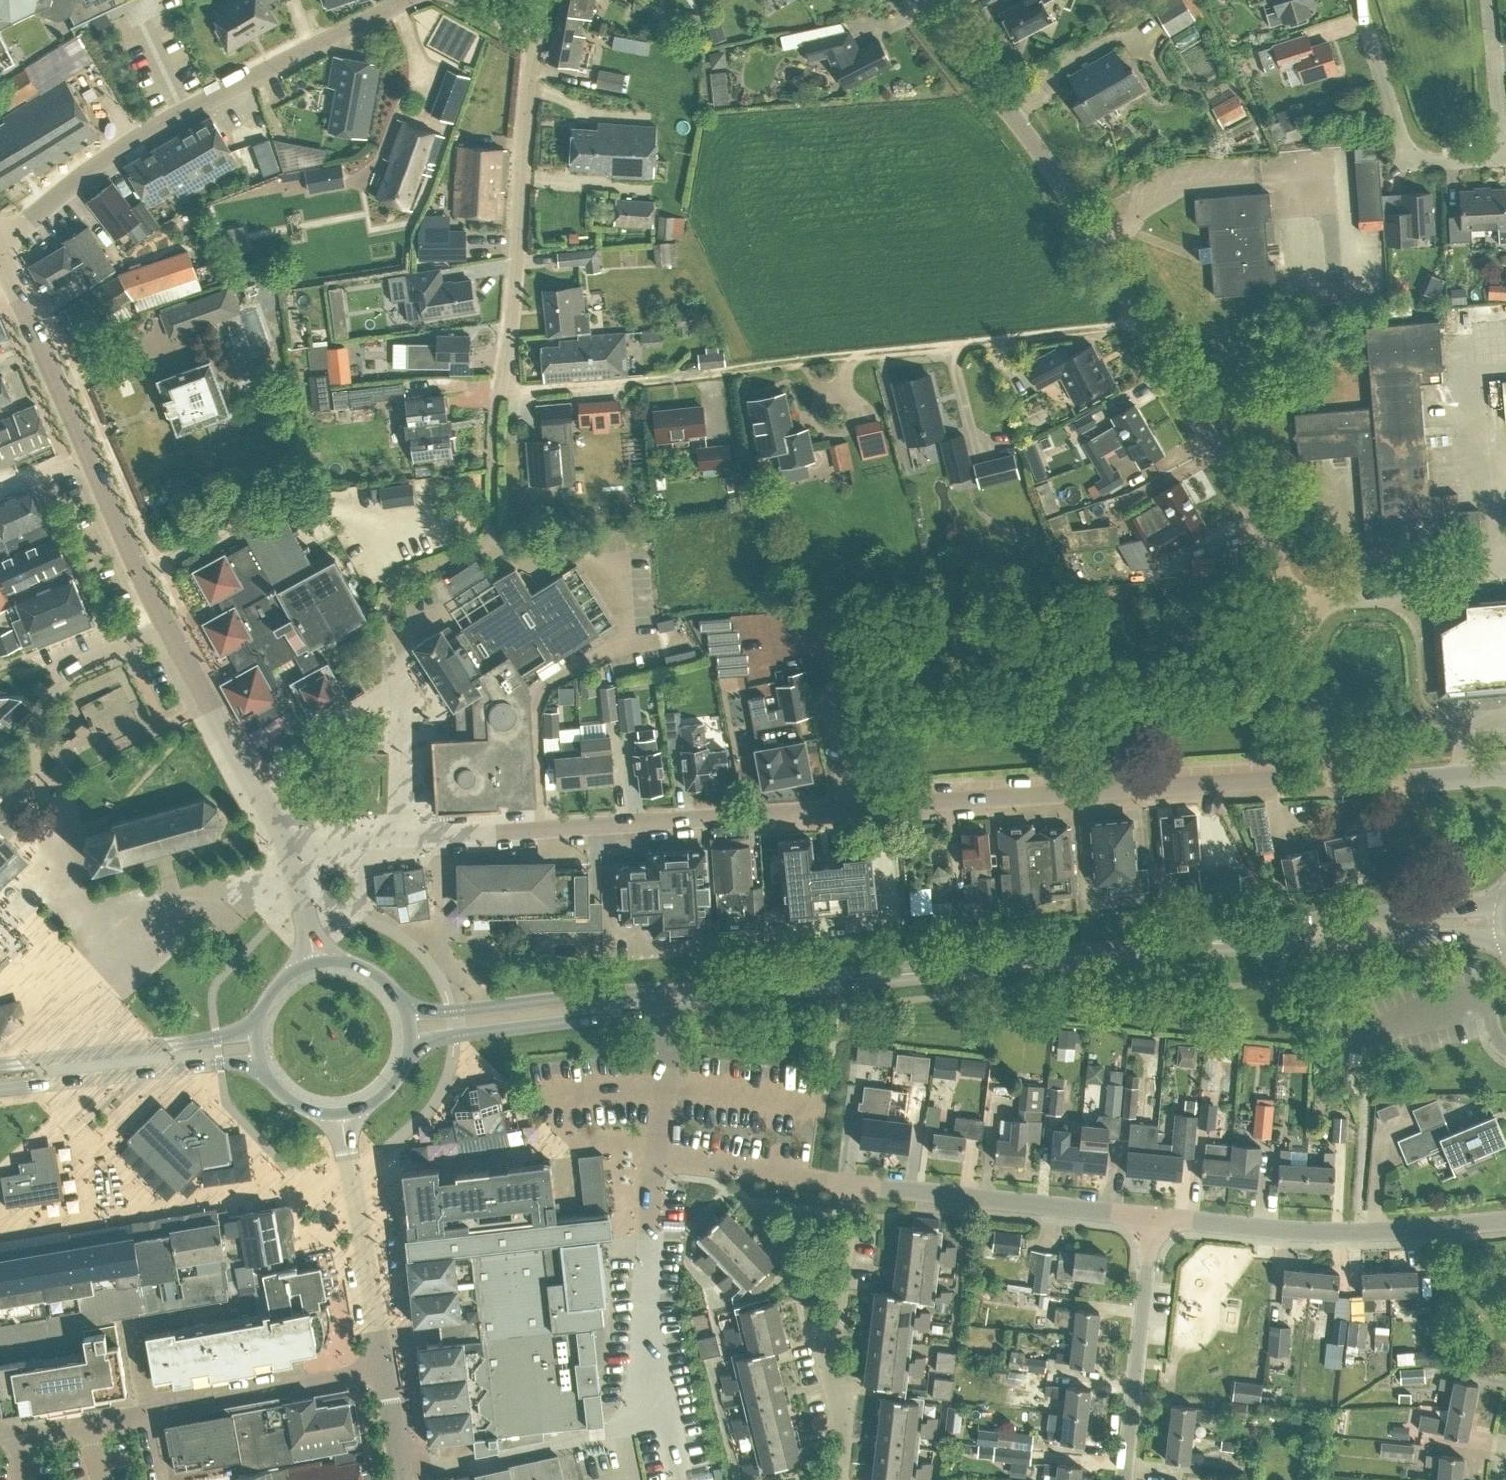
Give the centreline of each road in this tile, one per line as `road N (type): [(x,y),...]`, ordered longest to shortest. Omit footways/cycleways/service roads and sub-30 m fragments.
road 1 (residential): [(408,832),(1336,774)]
road 2 (primary): [(665,999),(1505,918)]
road 3 (unclassified): [(1290,600),(1262,527),(1107,258),(923,0)]
road 4 (tertiary): [(295,859),(168,622),(1,254)]
road 5 (track): [(500,393),(1141,320)]
road 6 (unclassified): [(402,0),(114,149),(21,222),(1,254)]
road 7 (residential): [(534,39),(500,393)]
road 8 (residential): [(1151,1215),(1305,1230),(1505,1220)]
road 9 (residential): [(853,1185),(1151,1215)]
road 10 (residential): [(837,1479),(843,1417),(829,1353),(853,1185)]
road 11 (primary): [(0,1087),(220,1062),(268,1066)]
road 12 (primary): [(264,1026),(0,1065)]
road 13 (residential): [(1123,1479),(1151,1215)]
road 14 (primary): [(407,1041),(621,1013),(665,999)]
road 15 (unclassified): [(384,1367),(342,1109)]
road 16 (primary): [(665,999),(619,994),(405,1013)]
road 17 (residential): [(1501,157),(1413,162),(1359,0)]
road 18 (residential): [(148,1411),(384,1367)]
road 19 (residential): [(1290,600),(1421,590),(1475,567),(1505,565)]
road 20 (residential): [(853,1185),(656,1155)]
road 21 (unclassified): [(1336,774),(1290,600)]
road 22 (residential): [(1501,157),(1487,0)]
road 23 (residential): [(402,680),(408,832)]
road 24 (residential): [(148,1411),(22,1438),(0,1434)]
road 25 (unclassified): [(1461,776),(1336,774)]

